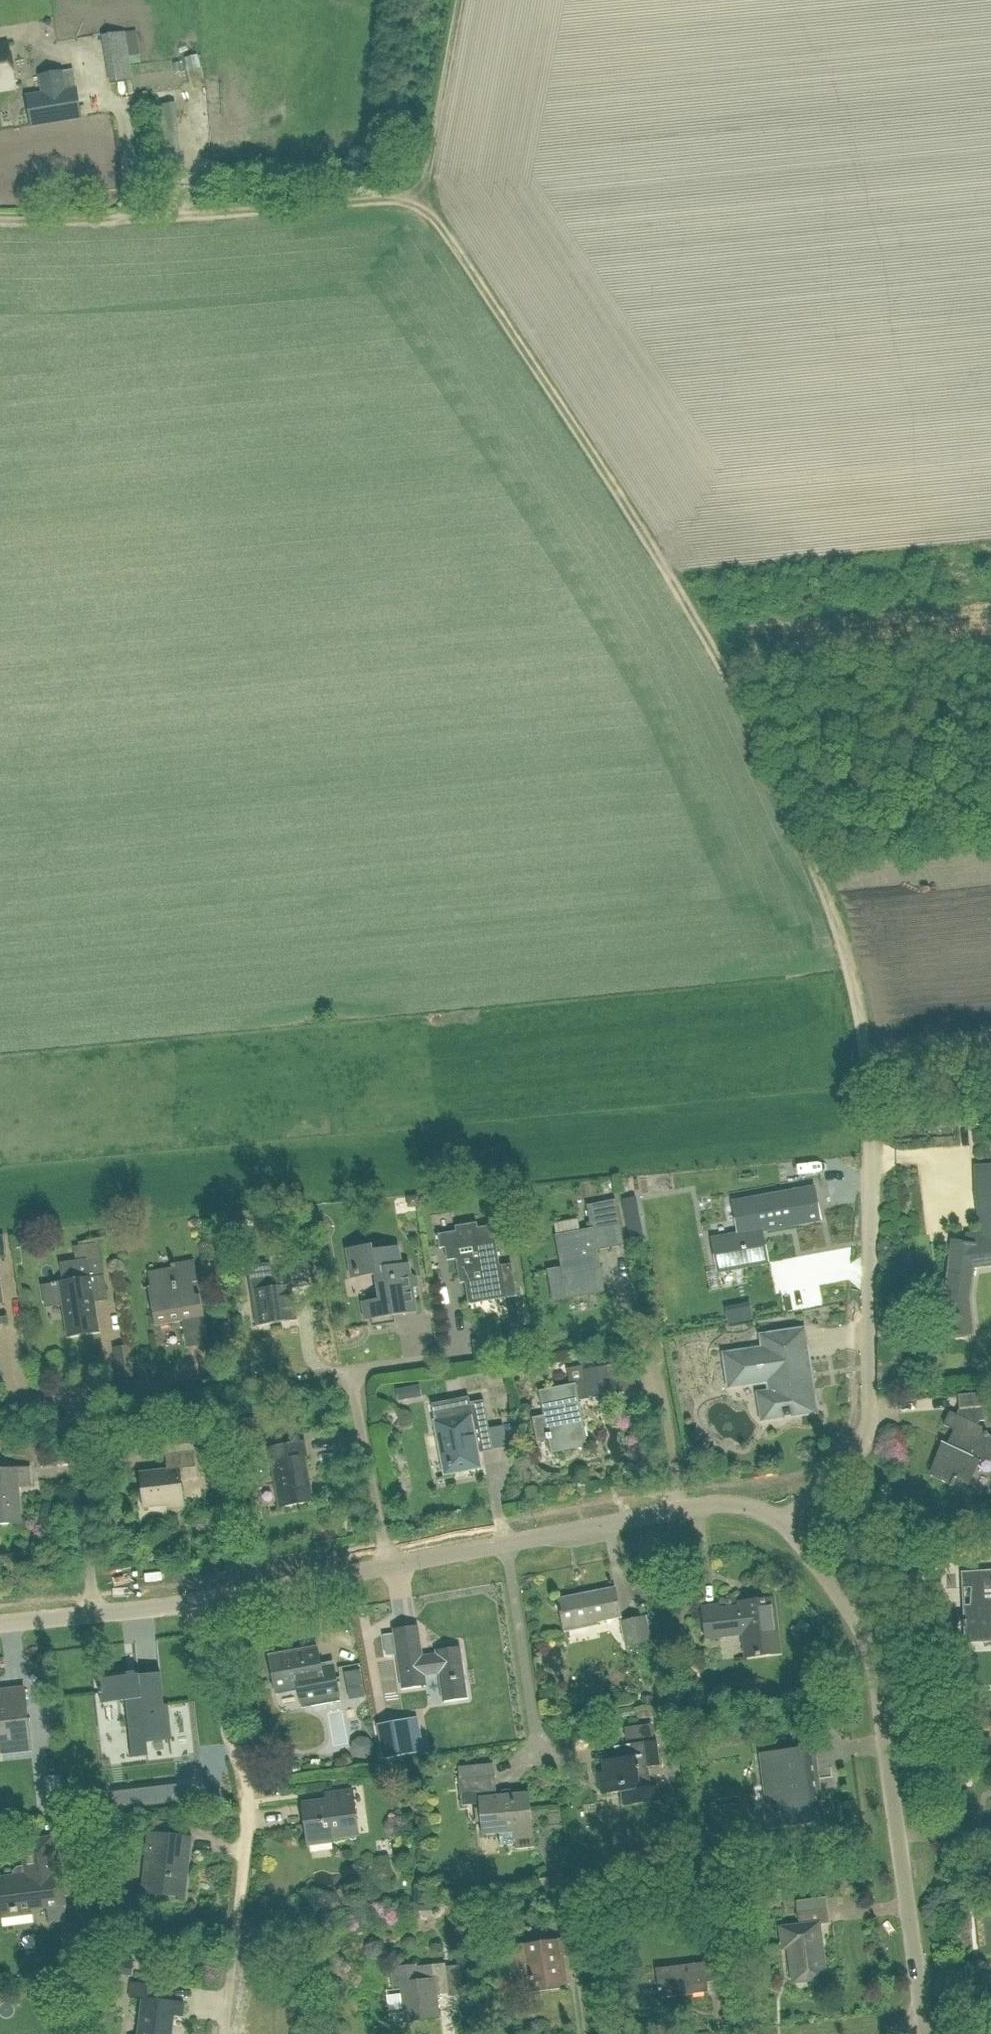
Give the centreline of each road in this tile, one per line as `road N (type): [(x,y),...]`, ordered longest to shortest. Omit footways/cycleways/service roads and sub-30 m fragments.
road 1 (track): [(871,1151),(863,1034),(841,933),(732,687),(613,486),(413,193)]
road 2 (residential): [(923,1997),(875,1667),(858,1624),(783,1521)]
road 3 (residential): [(224,2033),(250,1805),(187,1604)]
road 4 (track): [(413,193),(0,221)]
road 5 (residential): [(783,1521),(867,1435),(871,1151)]
road 6 (residential): [(387,1565),(352,1372),(446,1359)]
road 7 (residential): [(542,1756),(505,1543)]
road 8 (residential): [(93,1614),(79,1399)]
road 9 (residential): [(187,1604),(387,1565)]
road 10 (residential): [(505,1543),(680,1509)]
road 11 (residential): [(680,1509),(655,1348)]
road 12 (residential): [(387,1565),(505,1543)]

